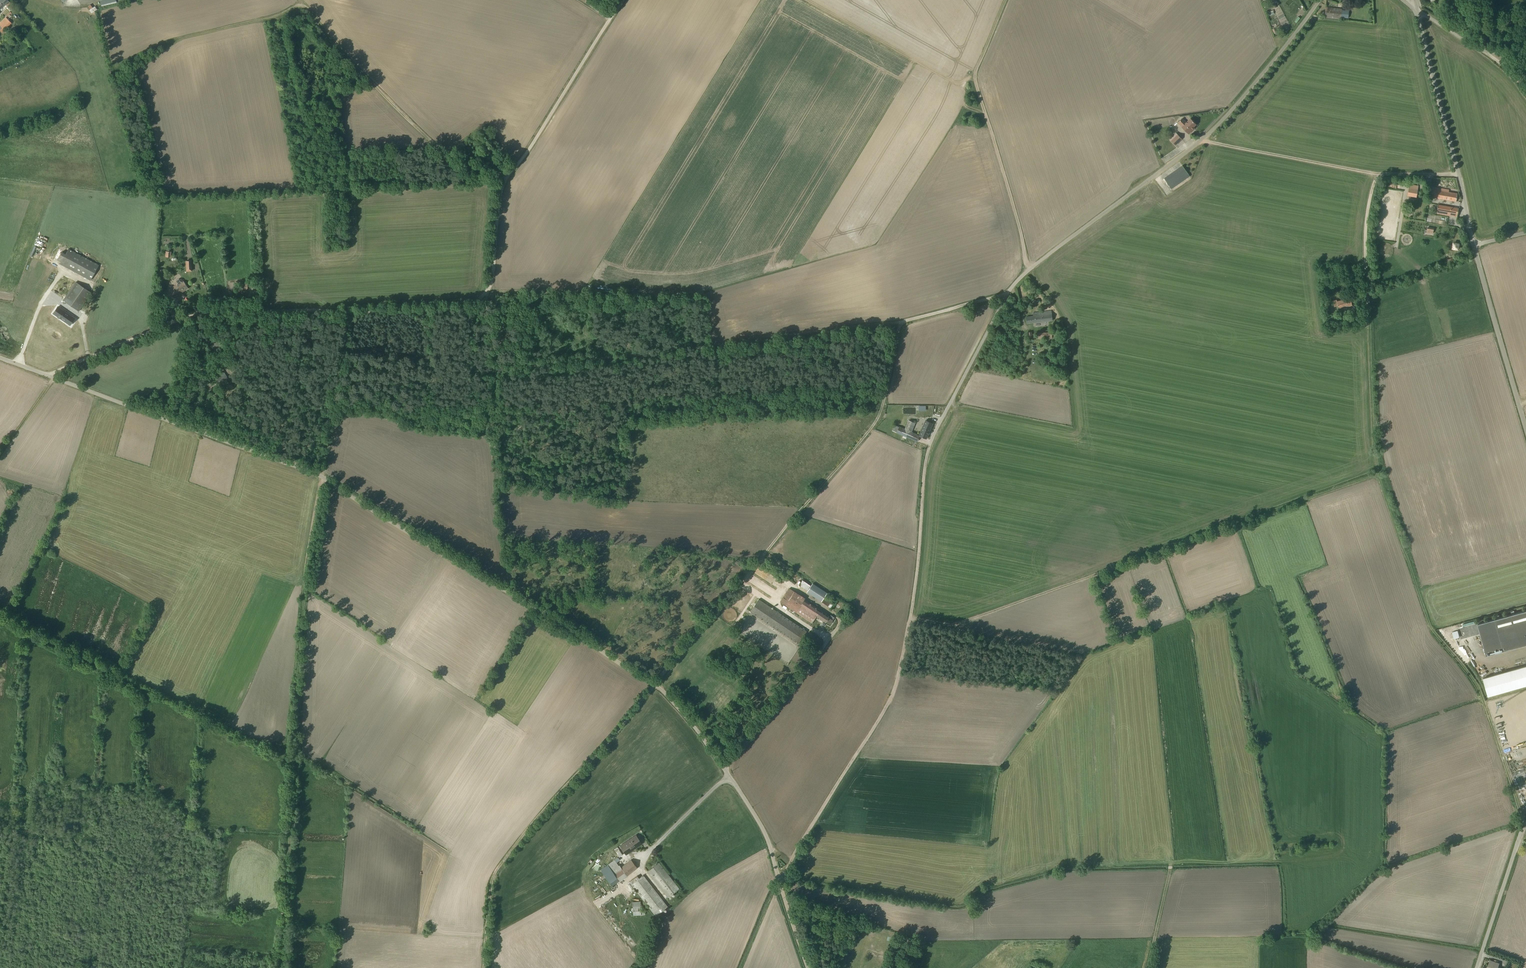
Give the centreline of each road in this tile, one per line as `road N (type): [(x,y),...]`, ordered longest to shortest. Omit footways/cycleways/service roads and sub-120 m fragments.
road 1 (residential): [(0,358),(323,477),(653,684),(723,768)]
road 2 (track): [(901,322),(874,424),(493,876),(484,967)]
road 3 (track): [(1525,827),(1478,688),(1428,625),(1372,459),(1366,259),(1375,175),(1458,174)]
road 4 (unclassified): [(929,448),(1021,276),(1209,132),(1319,0)]
road 5 (track): [(0,620),(293,768),(280,967)]
road 6 (track): [(911,617),(979,620),(1375,473)]
road 7 (track): [(929,448),(898,681),(777,877)]
road 8 (track): [(350,312),(201,315),(122,342),(58,371),(0,451)]
road 9 (track): [(901,322),(524,365)]
road 10 (track): [(323,477),(293,768)]
road 11 (unclassified): [(723,768),(839,622),(759,559)]
road 12 (track): [(1004,0),(974,78),(1034,266)]
road 13 (track): [(502,189),(464,178),(300,6)]
road 14 (unclassified): [(1473,245),(1417,9)]
road 15 (track): [(486,369),(512,594)]
road 16 (unclassified): [(502,189),(622,0)]
road 17 (residential): [(729,776),(767,839),(808,967)]
road 18 (track): [(1086,865),(1281,861)]
road 19 (track): [(809,0),(960,85),(974,78)]
road 20 (residential): [(1473,245),(1525,426)]
road 21 (track): [(1375,175),(1201,139)]
road 22 (track): [(300,6),(186,37),(138,68)]
road 23 (track): [(950,404),(1084,432),(1117,427)]
road 24 (unclassified): [(1477,967),(1525,826)]
road 25 (track): [(464,178),(446,187),(319,194)]
road 26 (track): [(473,304),(350,312)]
road 27 (unclassified): [(1417,9),(1478,48),(1525,56)]

